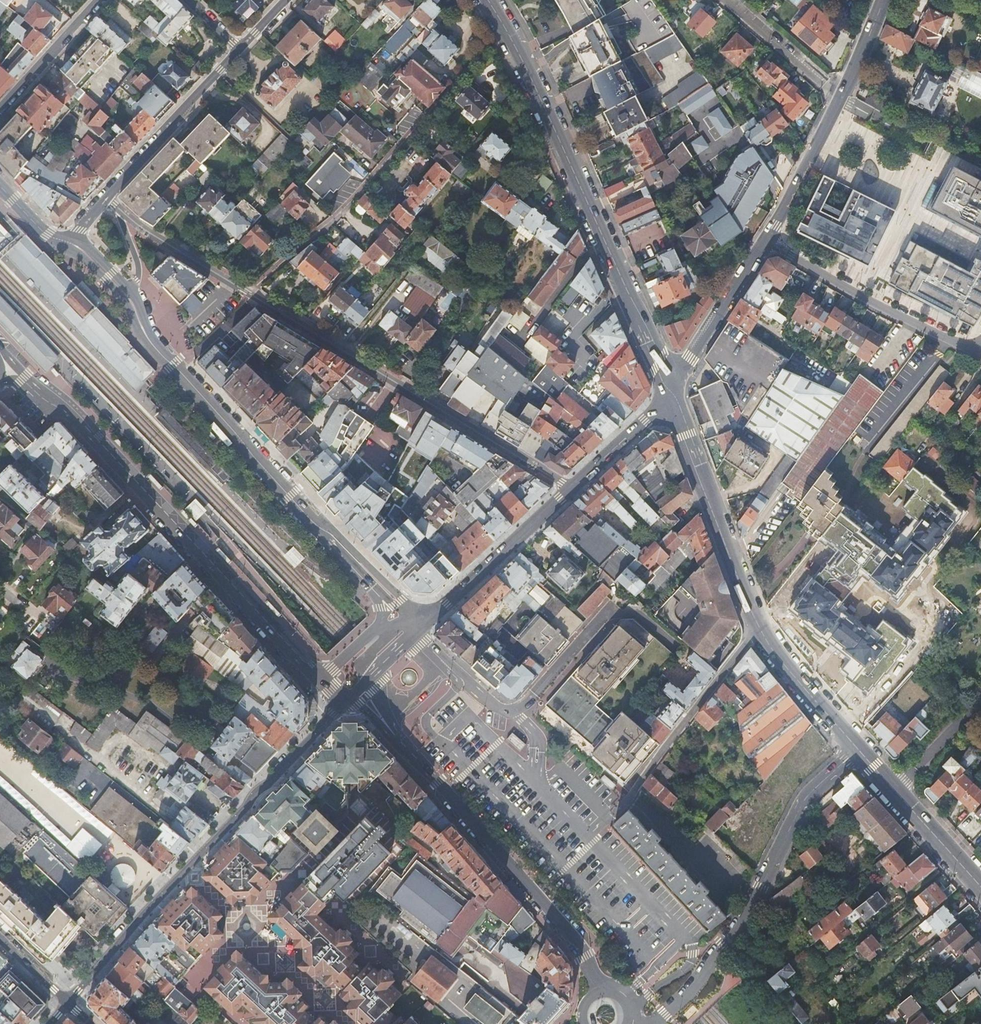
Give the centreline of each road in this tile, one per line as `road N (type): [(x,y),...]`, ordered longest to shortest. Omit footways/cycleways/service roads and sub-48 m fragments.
road 1 (secondary): [(321,678),(69,412),(13,366)]
road 2 (residential): [(67,1002),(348,699)]
road 3 (primary): [(859,750),(761,631),(669,395)]
road 4 (primary): [(669,395),(505,29)]
road 5 (residential): [(573,490),(248,293)]
road 6 (residential): [(505,29),(378,172),(248,293)]
road 7 (residential): [(653,1023),(696,984),(750,913),(803,802),(859,750)]
road 8 (secondary): [(599,993),(585,957),(539,895),(390,727)]
road 9 (residential): [(766,242),(976,356)]
road 10 (unclassified): [(407,612),(261,464)]
road 11 (secondary): [(573,490),(448,605),(416,624)]
road 12 (unclassified): [(105,195),(242,47)]
road 13 (secondary): [(669,395),(766,242)]
road 14 (residential): [(248,293),(105,195)]
road 15 (secondary): [(766,242),(841,98)]
road 16 (unclassified): [(165,358),(133,293),(88,249),(67,241)]
road 17 (unclassified): [(67,241),(119,293),(143,338),(165,358)]
road 18 (residential): [(841,98),(729,0)]
road 19 (residential): [(99,0),(0,109)]
road 20 (unclassified): [(165,358),(261,464)]
road 21 (secondary): [(669,395),(573,490)]
road 22 (primary): [(980,886),(895,790)]
road 23 (residential): [(895,790),(980,701)]
road 24 (unclassified): [(319,530),(407,612)]

